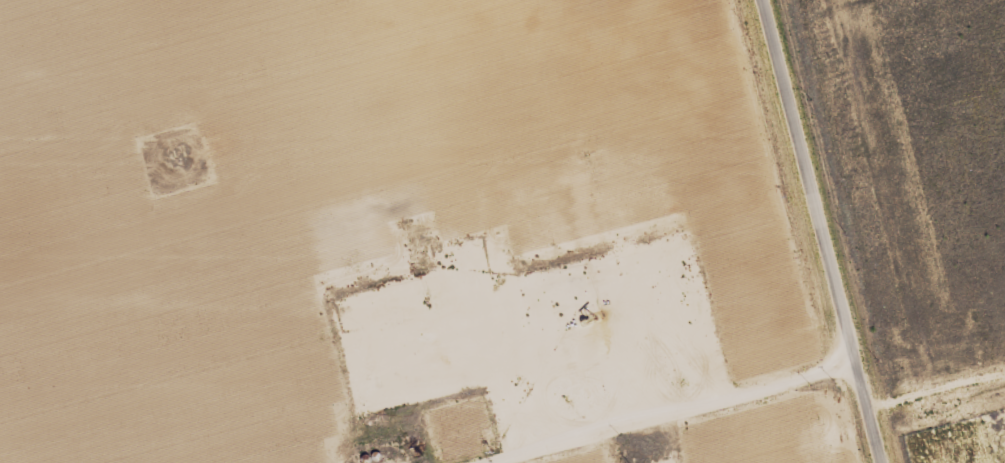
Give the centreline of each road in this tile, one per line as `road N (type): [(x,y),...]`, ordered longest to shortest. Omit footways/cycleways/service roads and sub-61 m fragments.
road 1 (residential): [(888,462),(764,0)]

